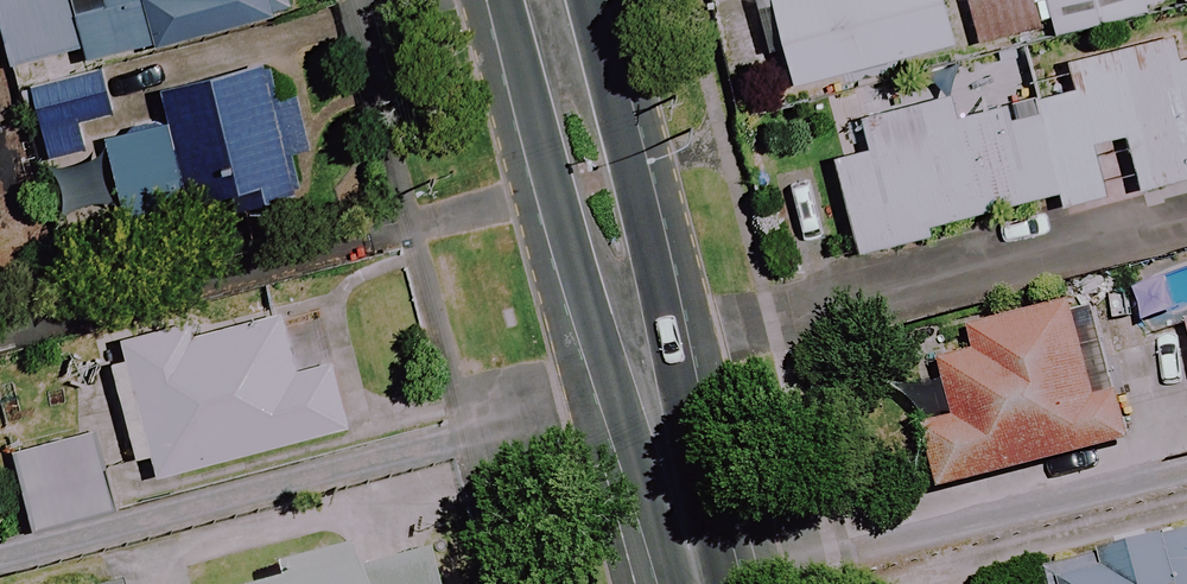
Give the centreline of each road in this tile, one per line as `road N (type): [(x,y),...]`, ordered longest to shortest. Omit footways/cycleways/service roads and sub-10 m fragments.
road 1 (secondary): [(700,583),(544,0)]

